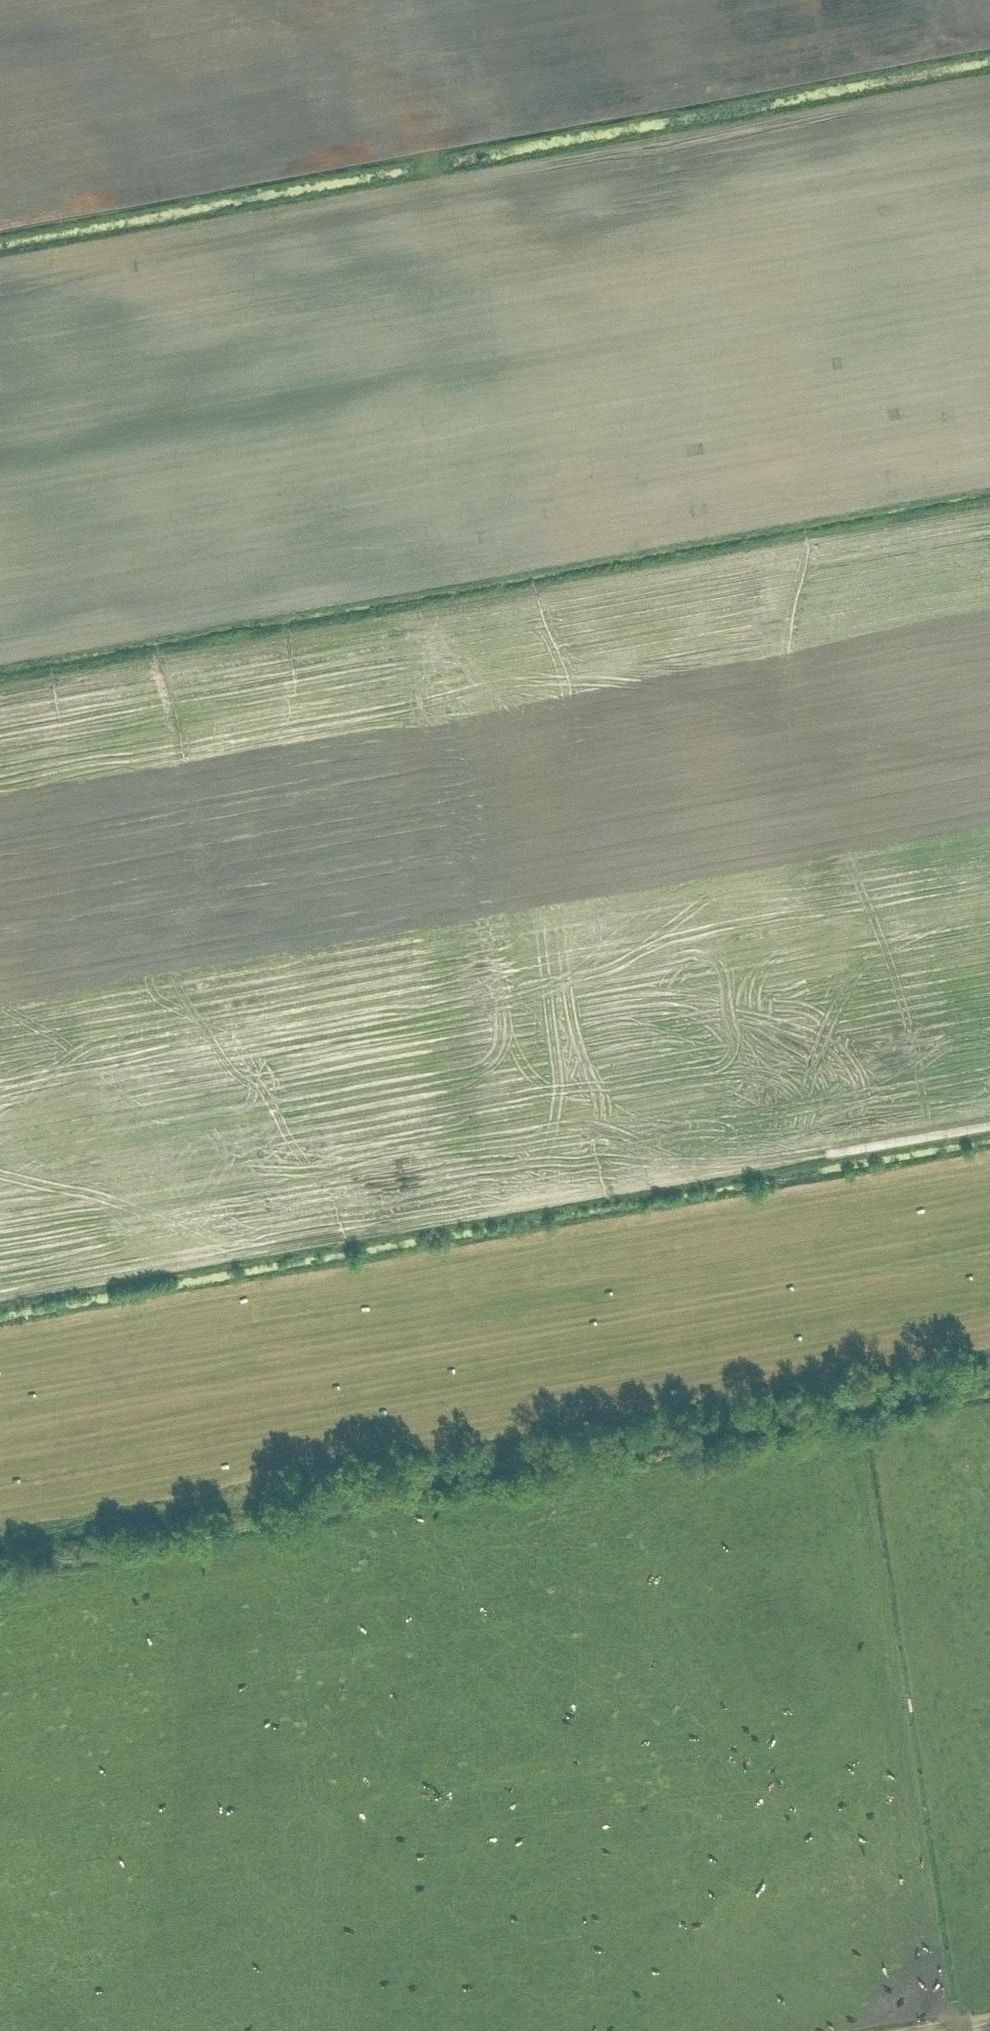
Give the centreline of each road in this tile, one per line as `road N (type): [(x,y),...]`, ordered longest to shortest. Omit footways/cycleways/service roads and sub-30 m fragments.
road 1 (track): [(0,1553),(989,1377)]
road 2 (track): [(989,1122),(834,1153)]

